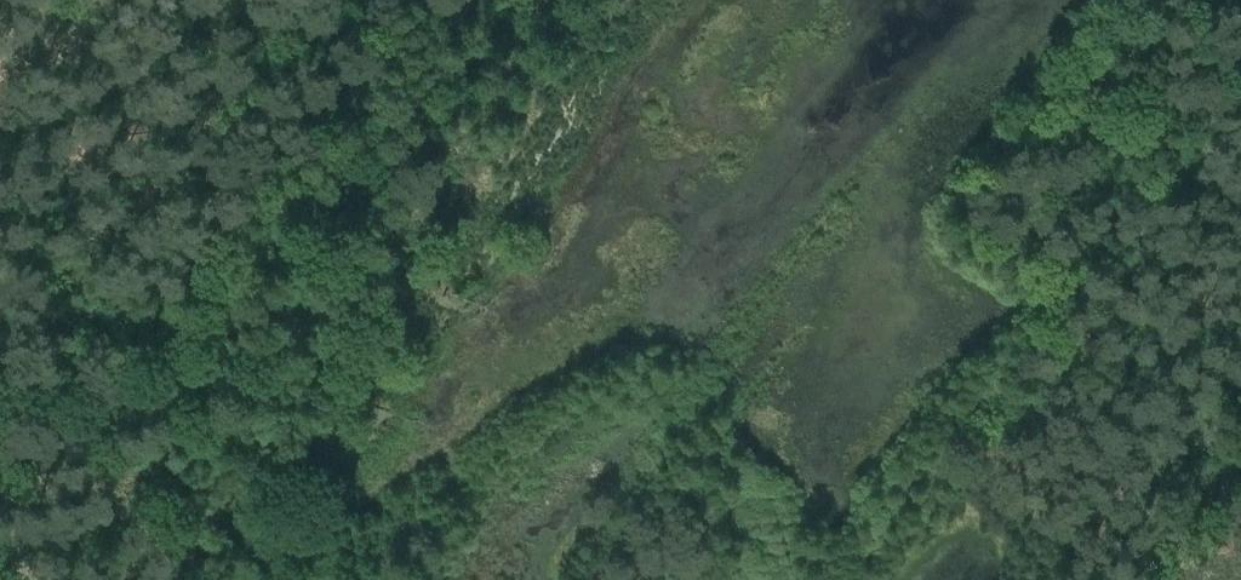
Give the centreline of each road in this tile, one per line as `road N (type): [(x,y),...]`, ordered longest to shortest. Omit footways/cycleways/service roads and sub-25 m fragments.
road 1 (track): [(15,579),(7,485),(22,409),(0,360)]

